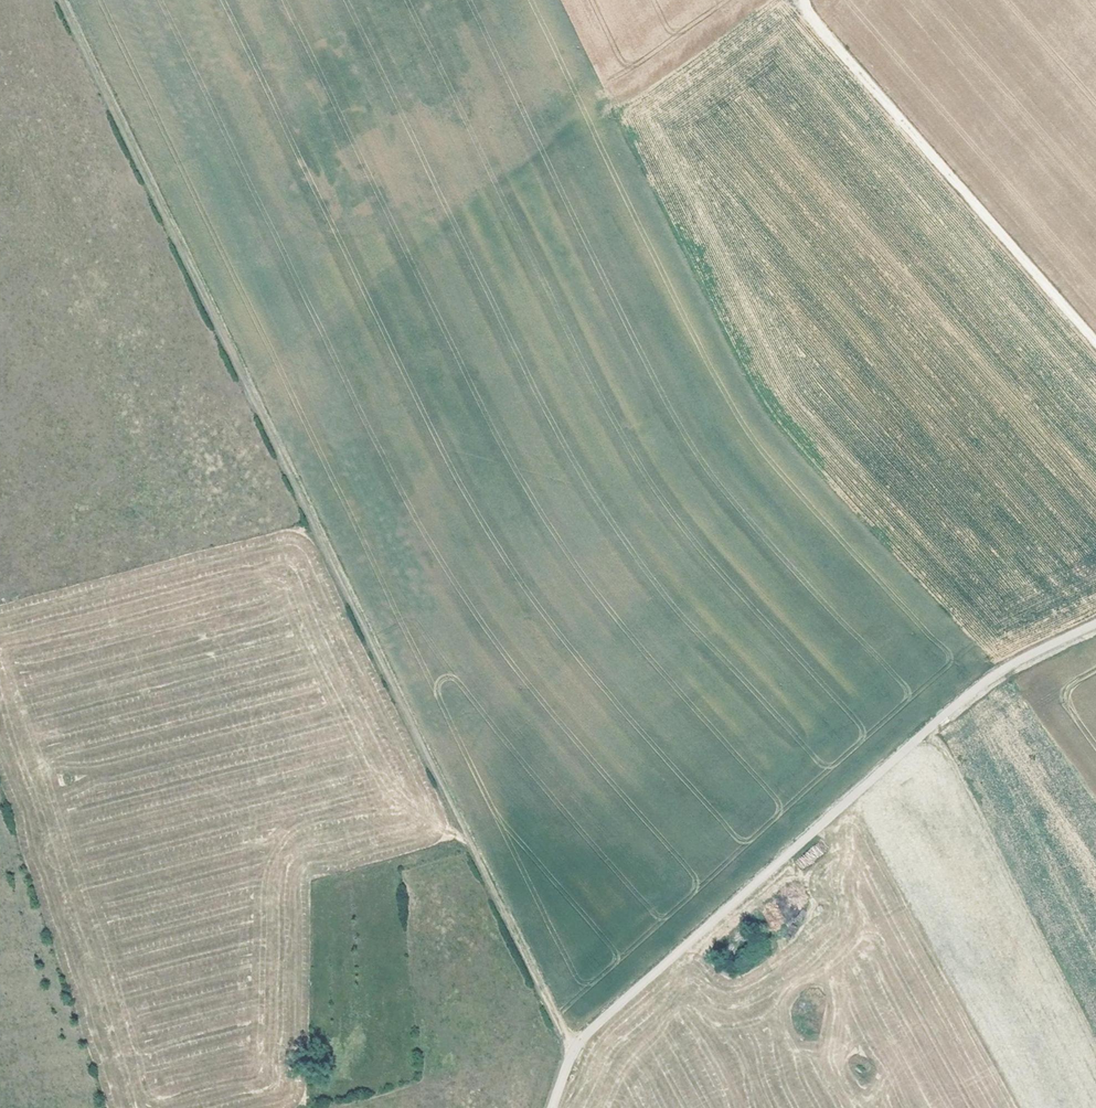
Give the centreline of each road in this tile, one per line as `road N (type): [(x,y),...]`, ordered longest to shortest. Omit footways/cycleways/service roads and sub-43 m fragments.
road 1 (track): [(573,1053),(63,0)]
road 2 (track): [(552,1107),(584,1037),(898,756),(999,672),(1095,624)]
road 3 (track): [(805,0),(1095,341)]
road 4 (track): [(1095,1055),(980,823),(922,735)]

